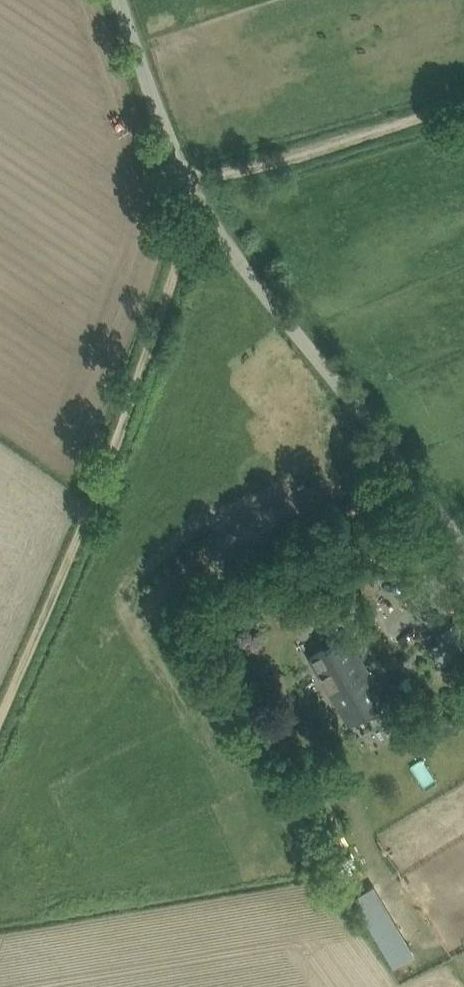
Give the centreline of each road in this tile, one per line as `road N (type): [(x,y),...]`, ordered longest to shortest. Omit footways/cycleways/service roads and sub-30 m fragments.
road 1 (unclassified): [(463,555),(384,439),(196,208),(118,0)]
road 2 (track): [(0,731),(80,541),(196,208)]
road 3 (track): [(463,105),(185,180)]

